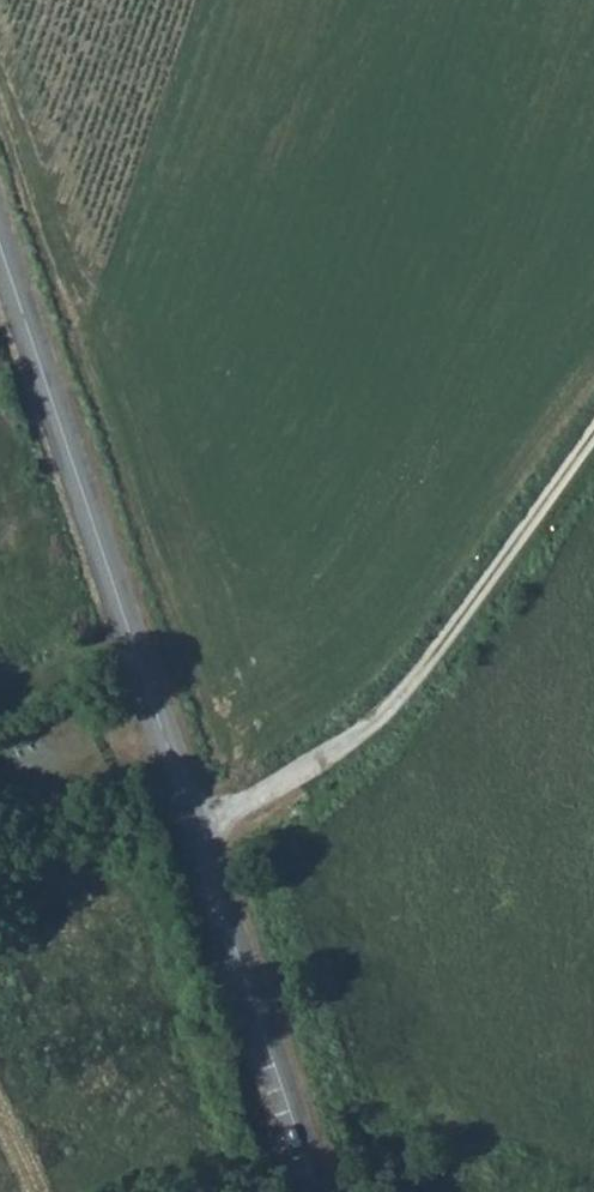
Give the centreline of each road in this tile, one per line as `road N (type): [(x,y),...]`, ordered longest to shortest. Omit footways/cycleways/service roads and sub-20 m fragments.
road 1 (secondary): [(0,241),(319,1191)]
road 2 (track): [(197,826),(300,779),(376,727),(593,435)]

